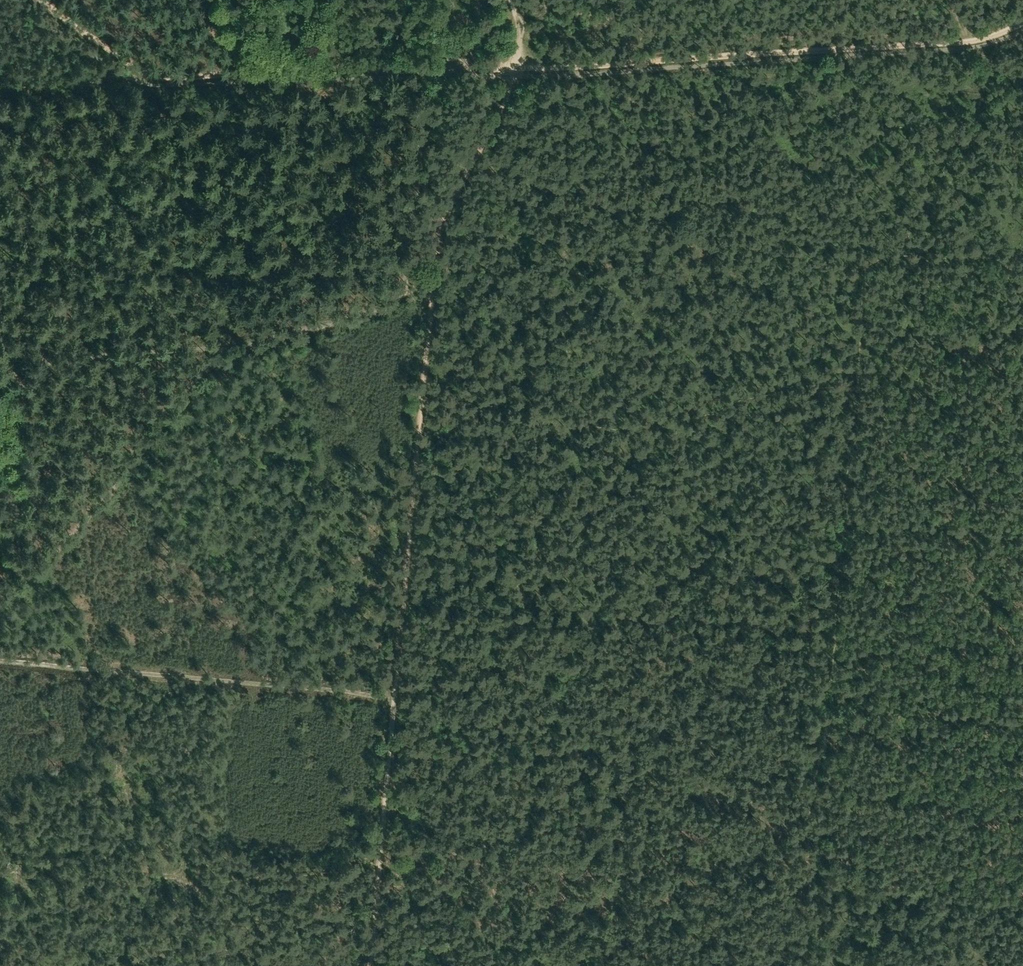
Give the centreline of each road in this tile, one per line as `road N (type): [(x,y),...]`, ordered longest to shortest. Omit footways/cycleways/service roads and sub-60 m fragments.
road 1 (track): [(520,76),(443,200),(433,232),(366,965)]
road 2 (track): [(521,68),(933,46),(1022,23)]
road 3 (track): [(45,0),(159,79),(521,68)]
road 4 (track): [(0,90),(163,83)]

